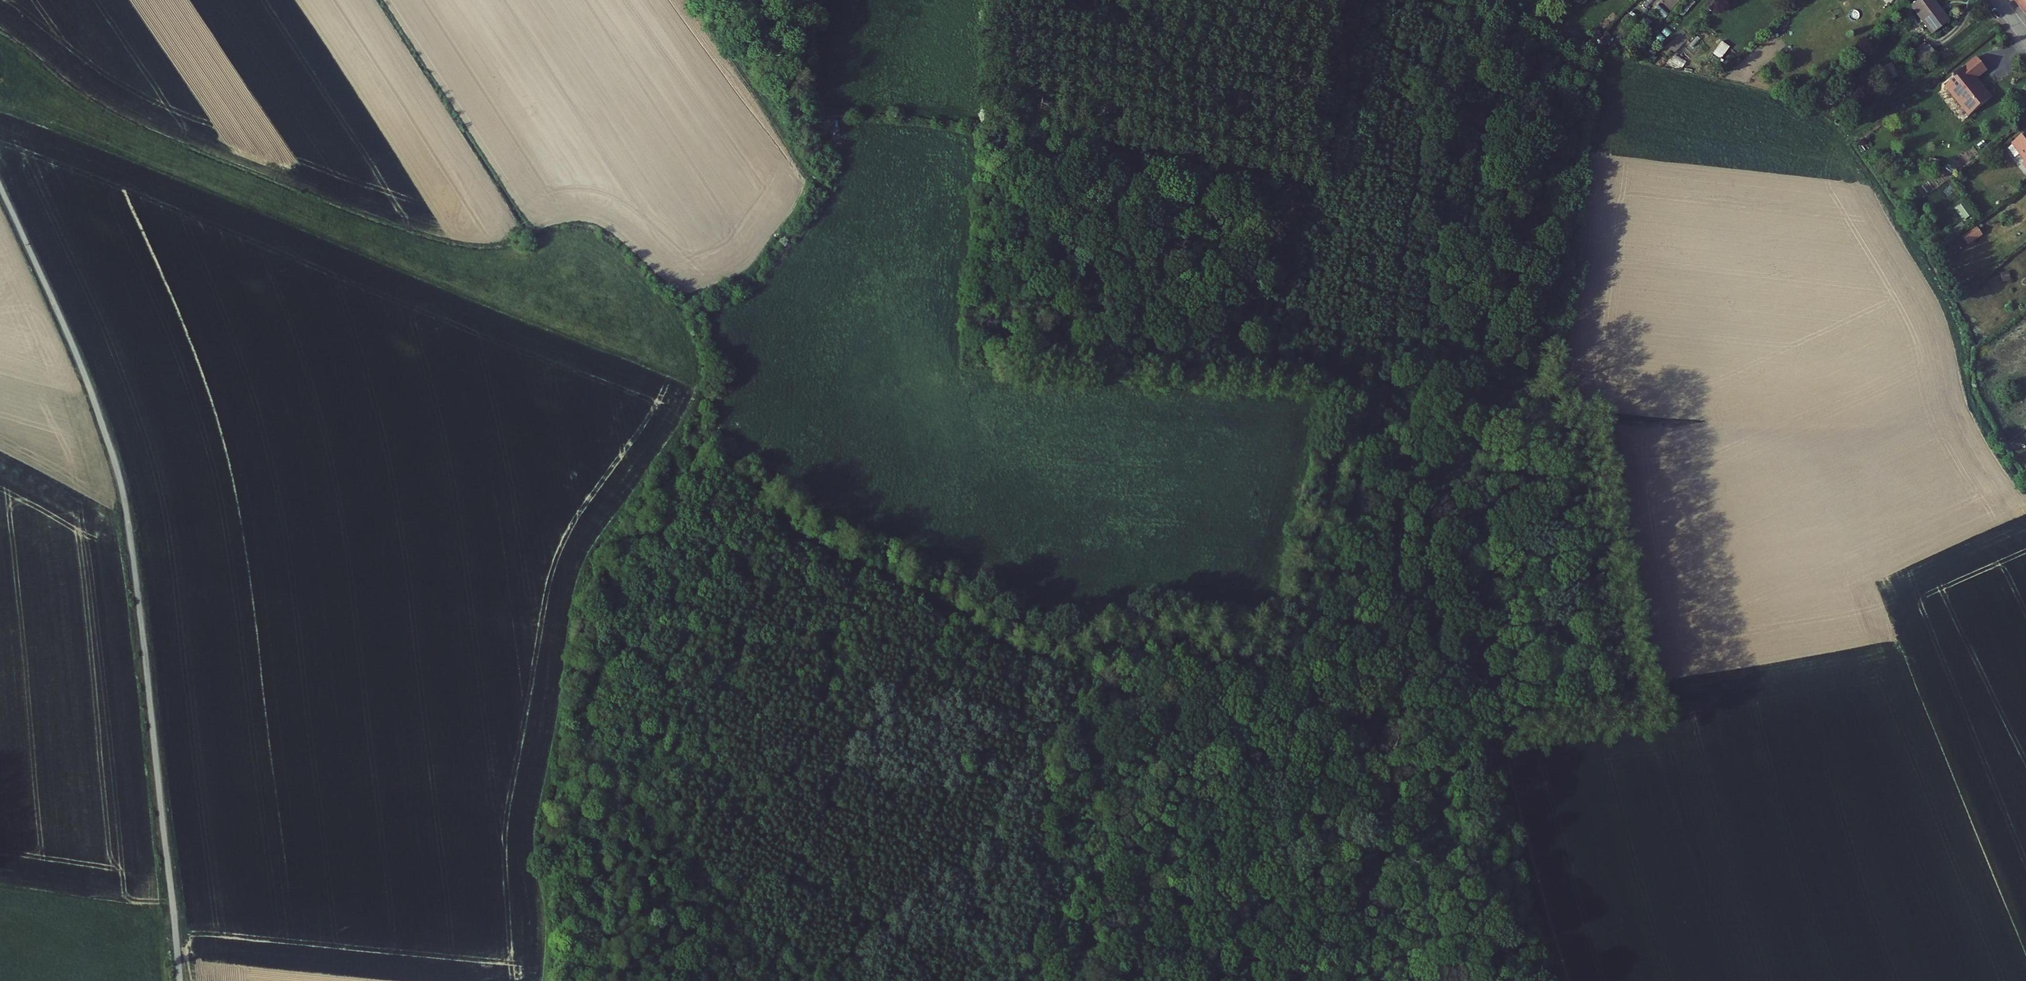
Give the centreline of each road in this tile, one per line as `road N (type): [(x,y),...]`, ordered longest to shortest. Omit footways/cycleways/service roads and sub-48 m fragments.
road 1 (track): [(0,186),(81,364),(123,492),(180,980)]

